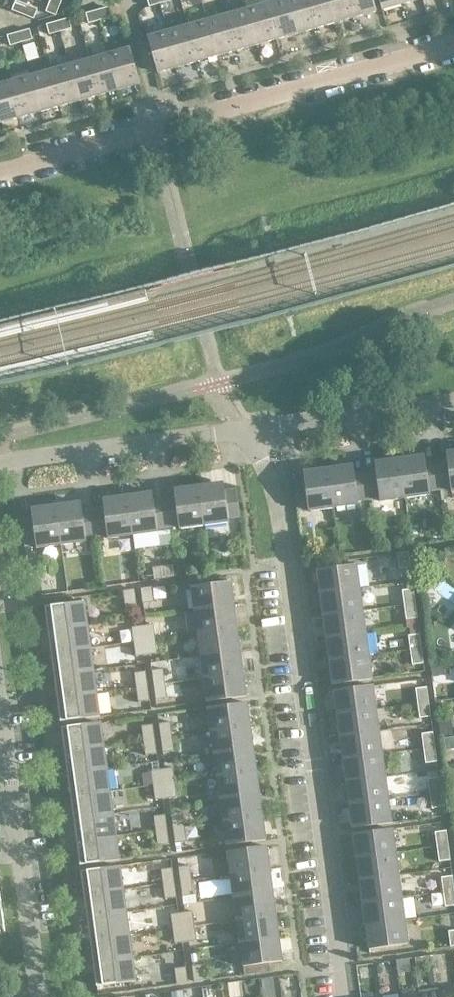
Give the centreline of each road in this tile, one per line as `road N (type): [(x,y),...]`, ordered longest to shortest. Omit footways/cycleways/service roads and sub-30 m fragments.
road 1 (residential): [(245,432),(266,463),(282,524),(346,996)]
road 2 (residential): [(0,175),(453,50)]
road 3 (residential): [(0,705),(40,996)]
road 4 (residential): [(245,432),(0,467)]
road 5 (residential): [(453,406),(245,432)]

